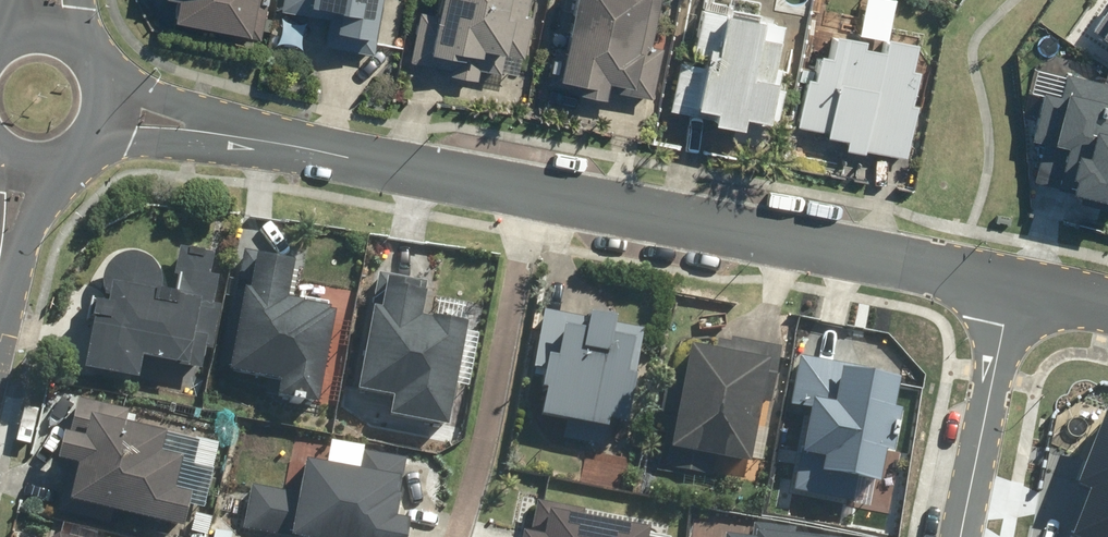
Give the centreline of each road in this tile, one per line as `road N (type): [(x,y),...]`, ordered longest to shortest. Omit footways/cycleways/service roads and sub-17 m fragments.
road 1 (residential): [(252,139),(1014,286)]
road 2 (residential): [(1014,286),(960,536)]
road 3 (residential): [(98,66),(252,139)]
road 4 (residential): [(252,139),(141,142),(87,155)]
road 5 (tertiary): [(64,172),(0,291)]

